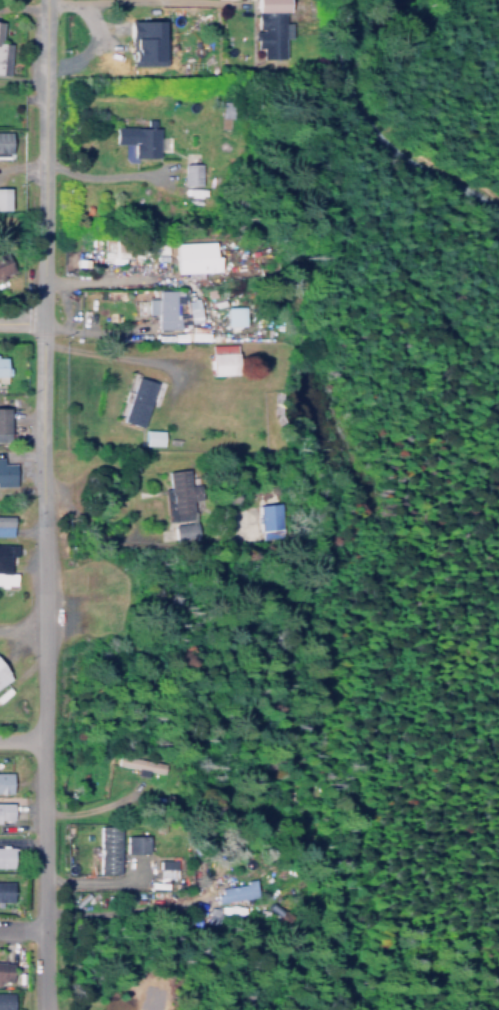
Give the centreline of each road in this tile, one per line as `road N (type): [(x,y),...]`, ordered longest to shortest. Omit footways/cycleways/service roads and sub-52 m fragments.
road 1 (residential): [(29,738),(42,319)]
road 2 (residential): [(42,319),(46,0)]
road 3 (track): [(498,211),(412,164),(372,129),(347,71),(345,0)]
road 4 (residential): [(29,738),(30,1009)]

